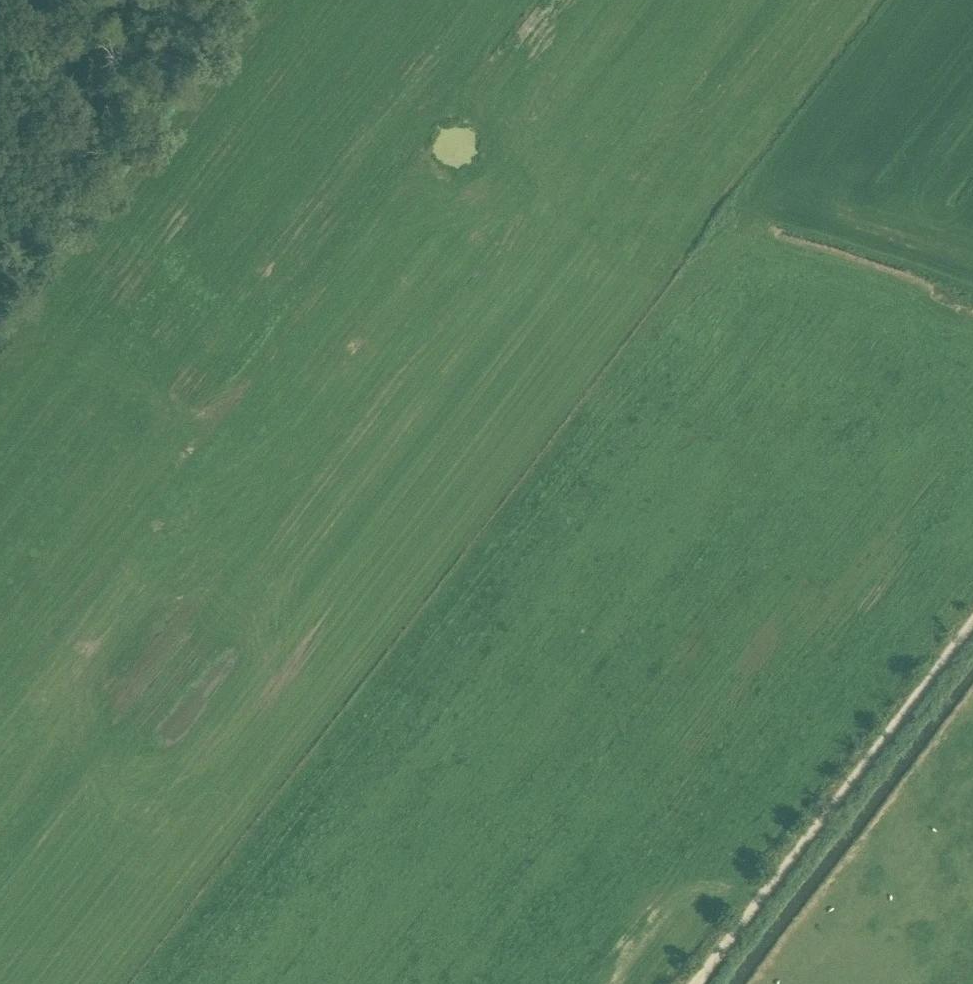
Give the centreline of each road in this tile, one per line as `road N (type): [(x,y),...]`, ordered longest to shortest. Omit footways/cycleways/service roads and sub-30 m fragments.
road 1 (track): [(694,983),(972,622)]

